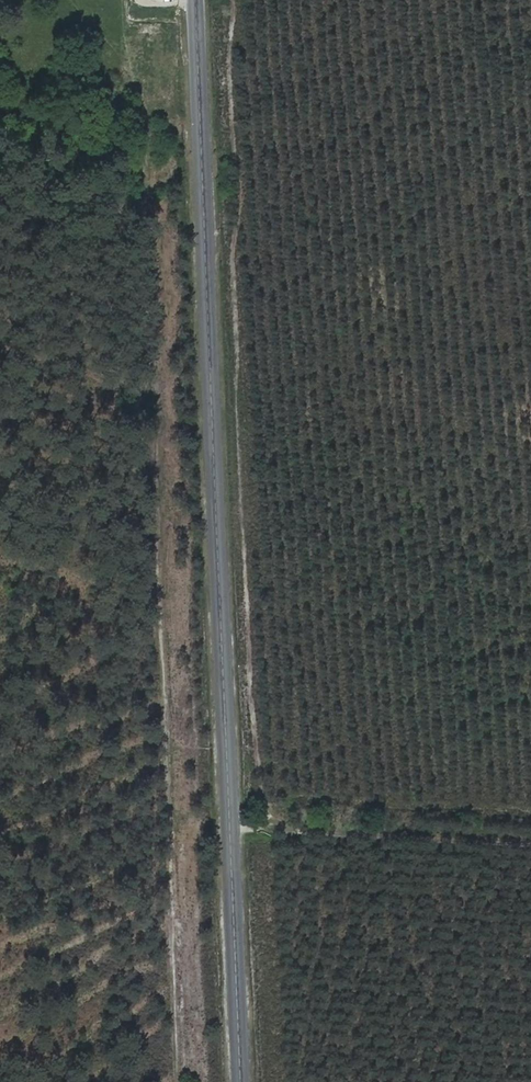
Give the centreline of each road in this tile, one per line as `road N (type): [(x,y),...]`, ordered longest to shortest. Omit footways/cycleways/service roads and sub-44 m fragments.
road 1 (tertiary): [(196,0),(240,1081)]
road 2 (track): [(181,1081),(144,81)]

